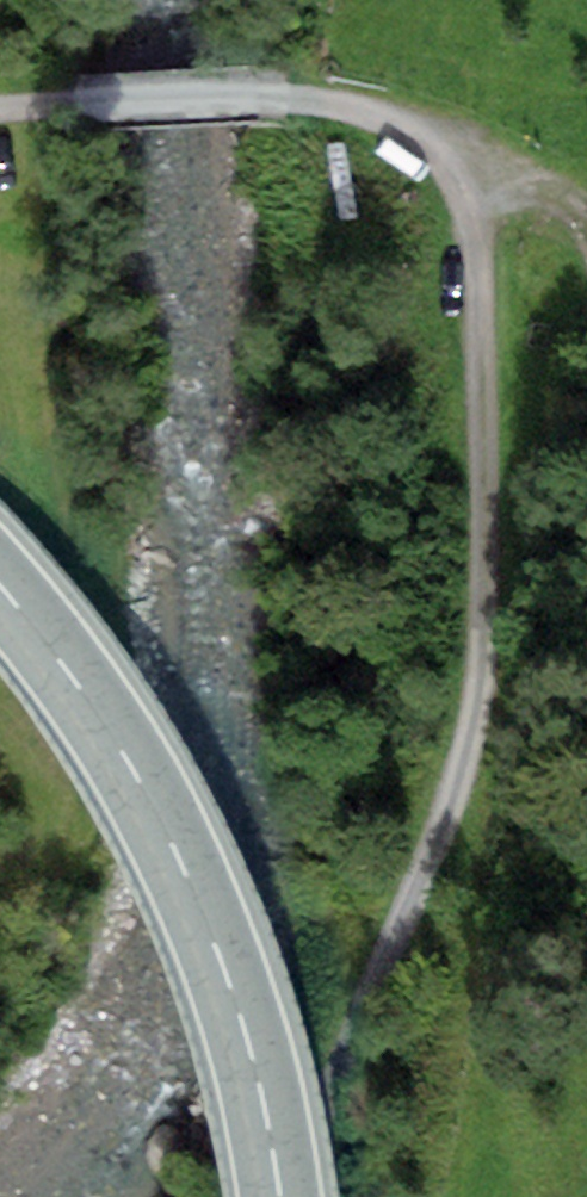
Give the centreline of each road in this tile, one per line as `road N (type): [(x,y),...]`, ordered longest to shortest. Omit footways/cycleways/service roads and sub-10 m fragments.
road 1 (track): [(281,1196),(369,1041),(470,790),(497,602),(456,152)]
road 2 (secondary): [(0,590),(70,677),(176,858),(243,1033),(278,1196)]
road 3 (track): [(0,104),(272,97)]
road 4 (track): [(456,152),(385,119),(272,97)]
road 5 (track): [(456,152),(566,186),(586,207)]

